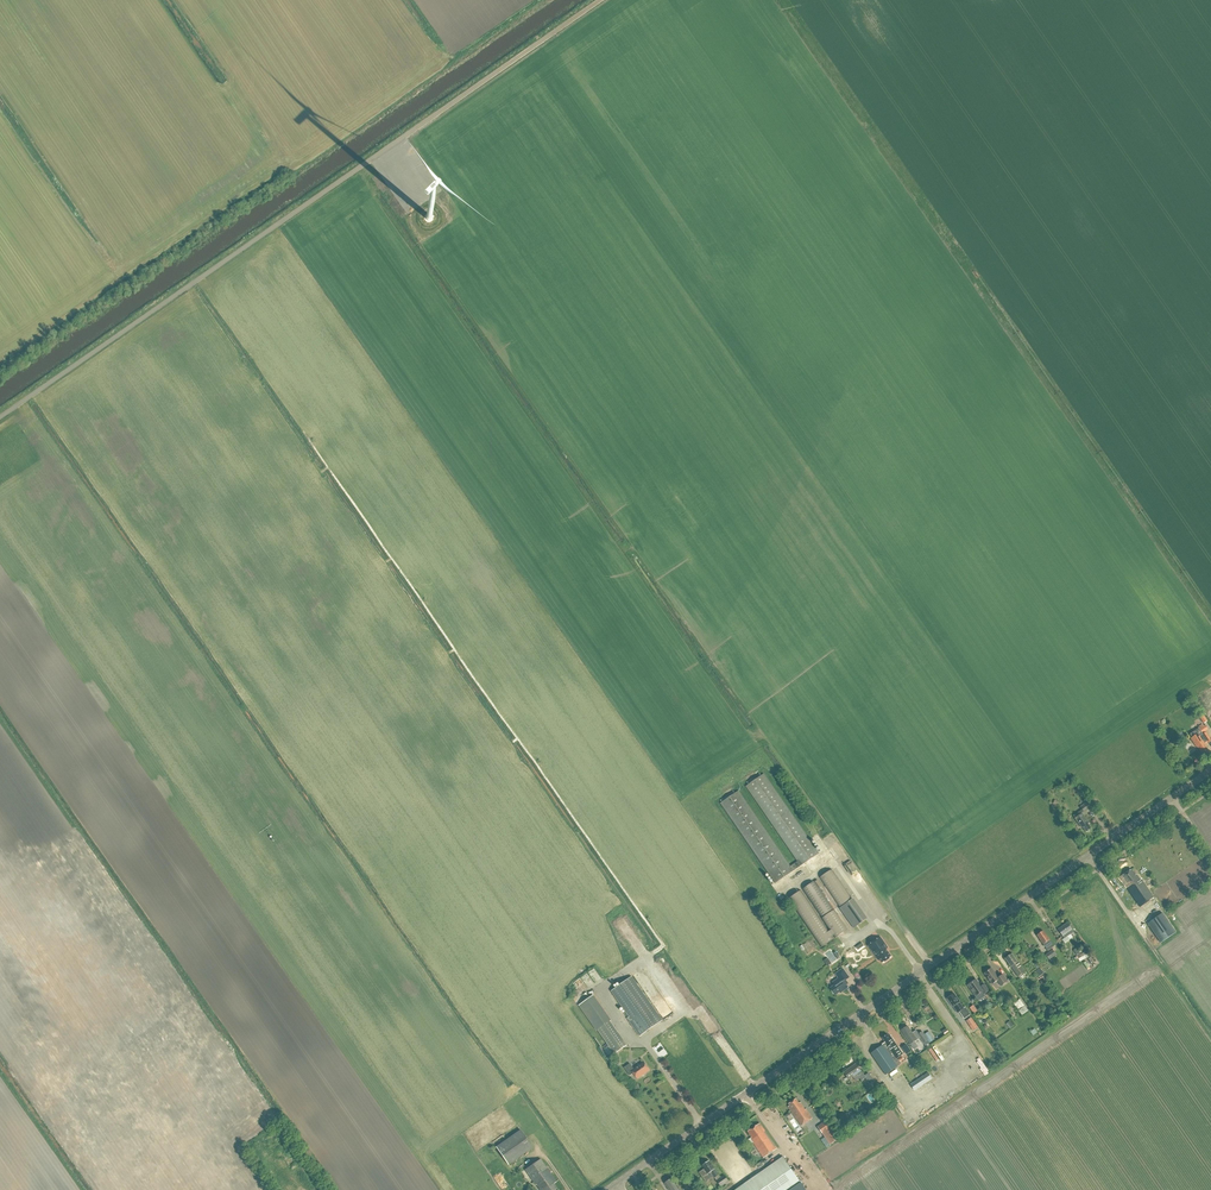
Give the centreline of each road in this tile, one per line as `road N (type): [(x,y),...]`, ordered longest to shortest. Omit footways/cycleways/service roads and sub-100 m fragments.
road 1 (tertiary): [(606,1189),(1210,770)]

